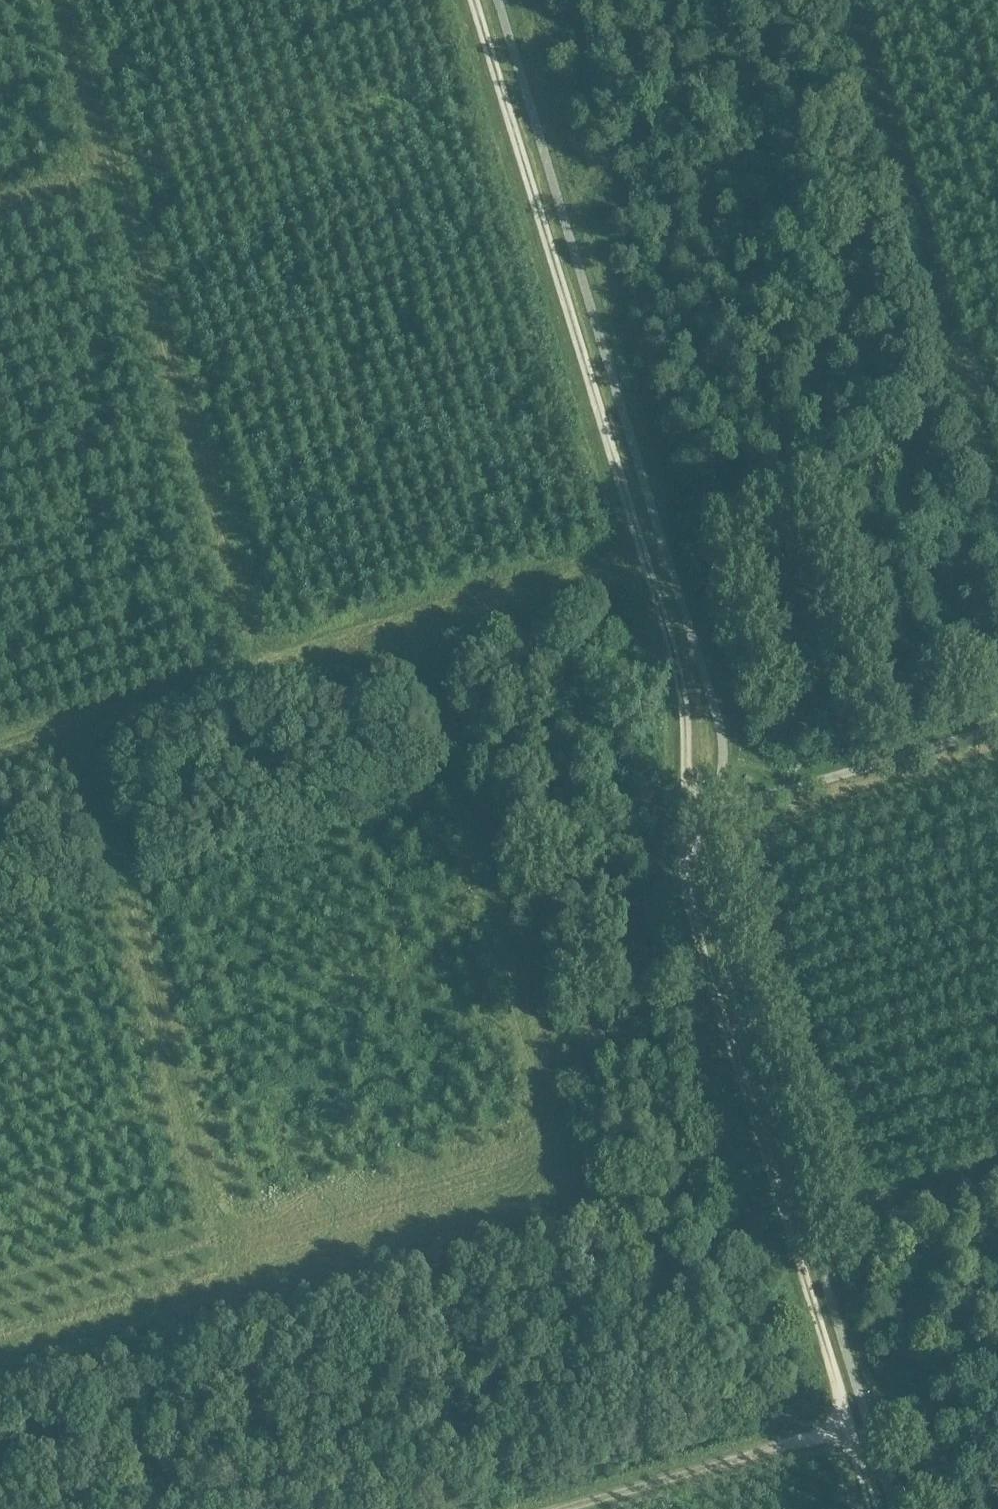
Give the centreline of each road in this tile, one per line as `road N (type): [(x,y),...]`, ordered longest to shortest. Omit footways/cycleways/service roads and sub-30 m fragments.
road 1 (track): [(873,1508),(680,846),(690,739),(685,700),(477,0)]

